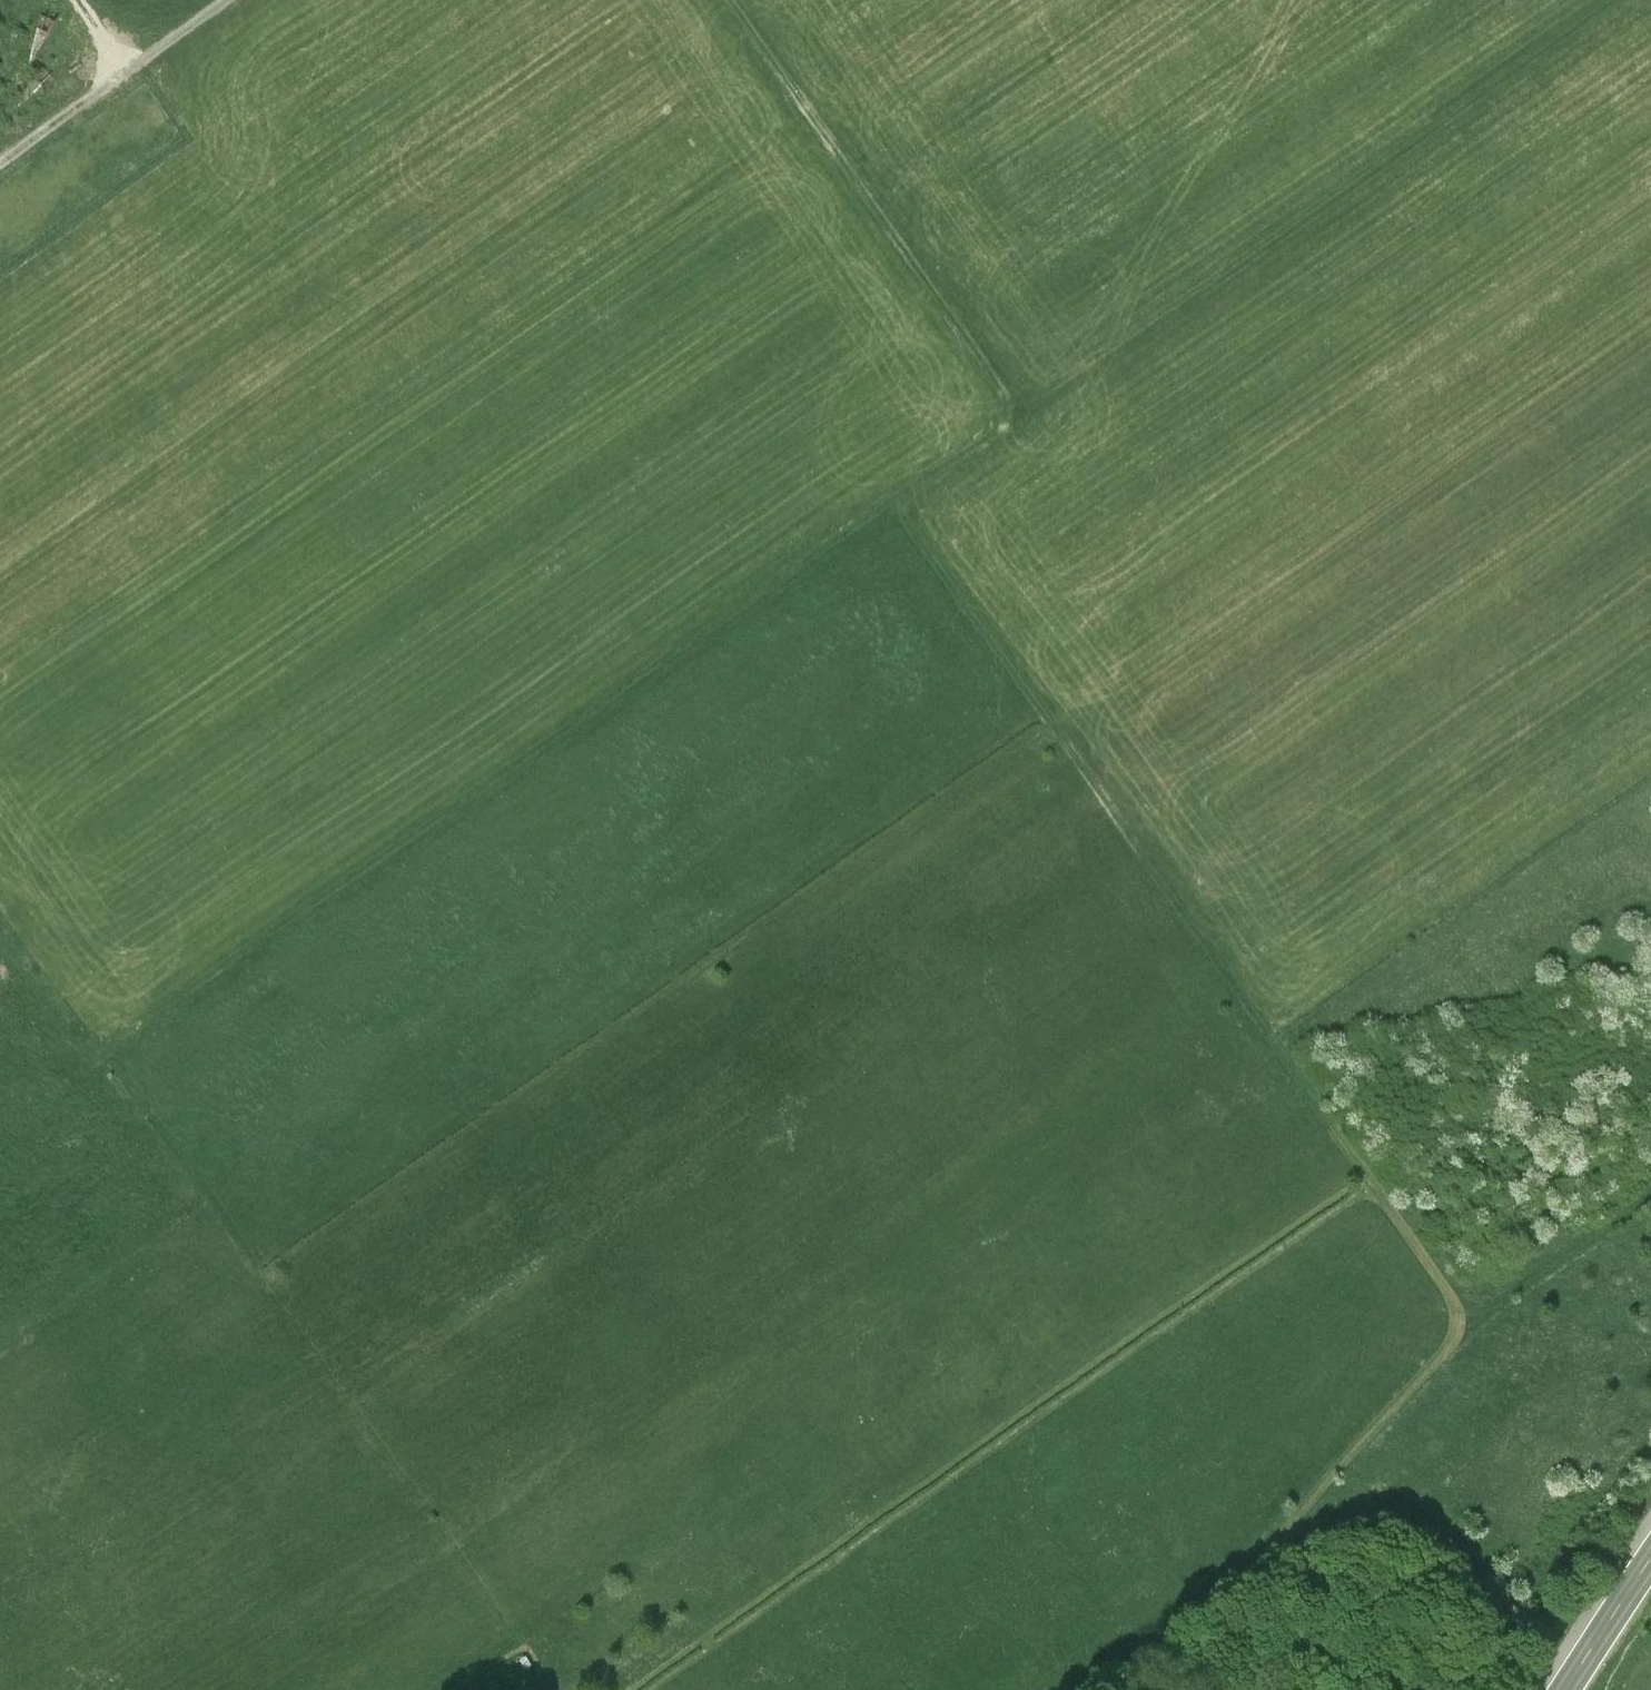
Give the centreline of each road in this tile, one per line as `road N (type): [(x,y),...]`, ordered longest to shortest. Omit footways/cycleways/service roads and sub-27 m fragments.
road 1 (track): [(731,0),(1005,396),(1000,437),(105,1041)]
road 2 (track): [(1465,1326),(1051,728)]
road 3 (track): [(1650,1197),(1465,1326),(1215,1613)]
road 4 (track): [(229,0),(0,161)]
road 5 (secondary): [(1650,1559),(1566,1689)]

